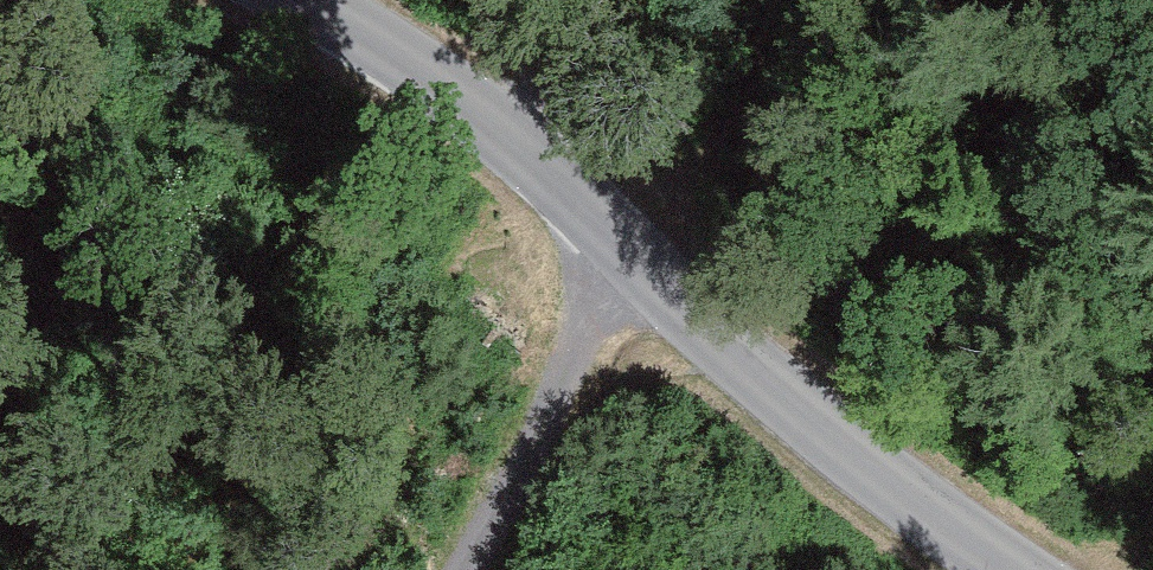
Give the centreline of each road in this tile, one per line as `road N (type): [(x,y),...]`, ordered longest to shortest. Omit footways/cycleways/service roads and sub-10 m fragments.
road 1 (unclassified): [(298,0),(479,109),(666,295),(859,457),(1011,569)]
road 2 (track): [(526,0),(596,218),(527,461),(465,569)]

